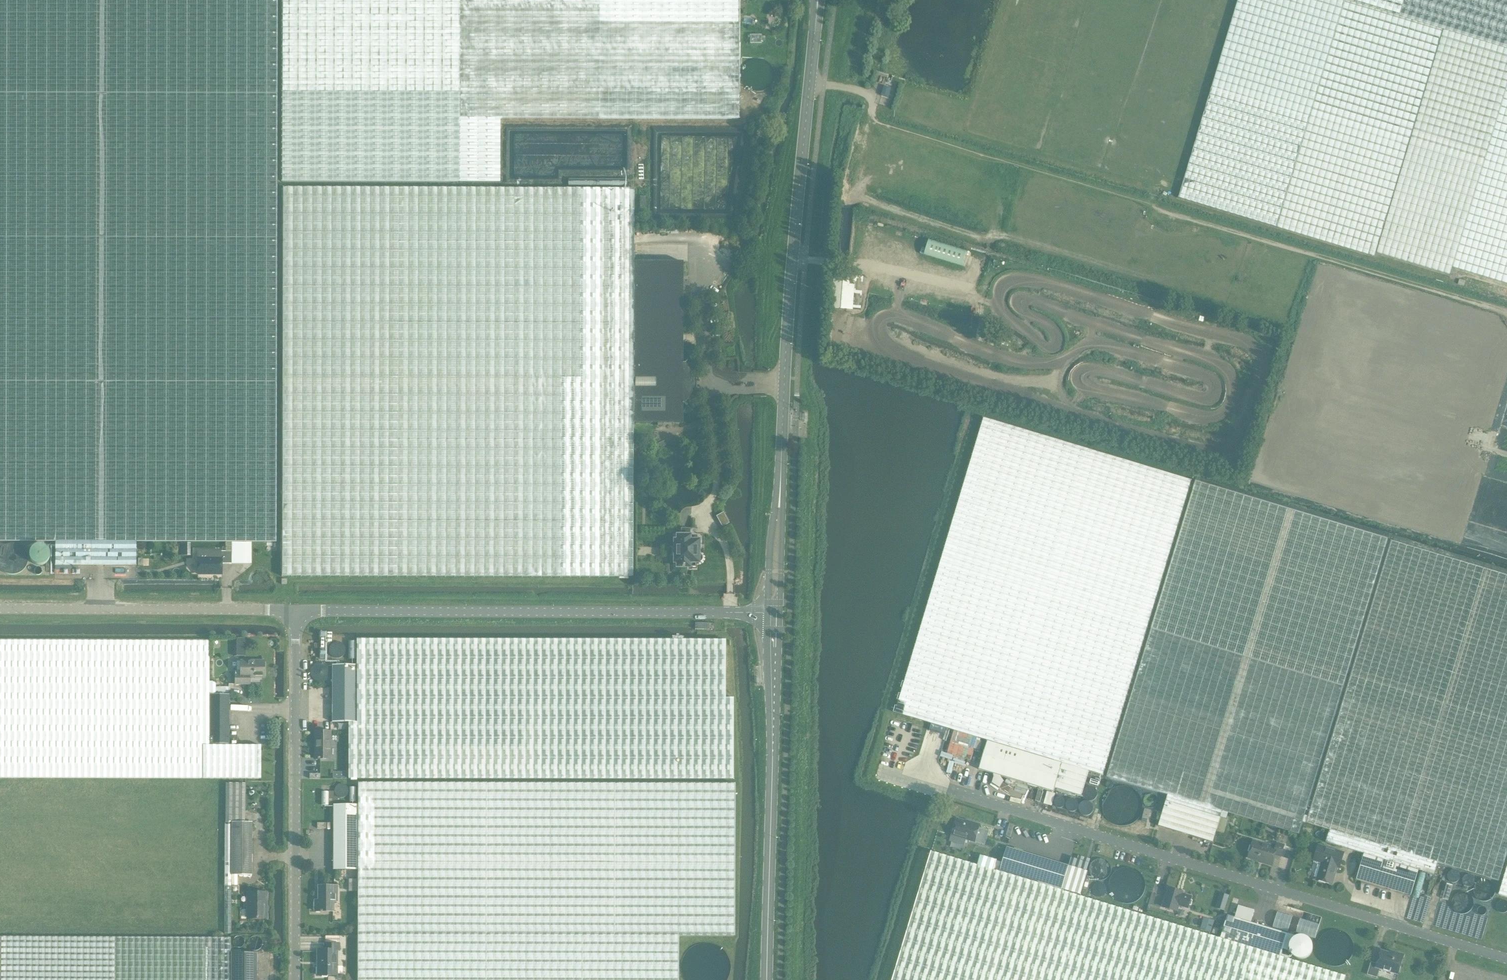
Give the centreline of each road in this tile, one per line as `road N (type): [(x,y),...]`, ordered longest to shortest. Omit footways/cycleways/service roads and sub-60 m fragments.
road 1 (unclassified): [(1506,959),(951,792)]
road 2 (unclassified): [(298,612),(774,611)]
road 3 (tertiary): [(780,500),(815,30)]
road 4 (tertiary): [(766,979),(774,611)]
road 5 (unclassified): [(296,979),(298,612)]
road 6 (track): [(1156,208),(1506,313)]
road 7 (unclassified): [(298,612),(0,611)]

